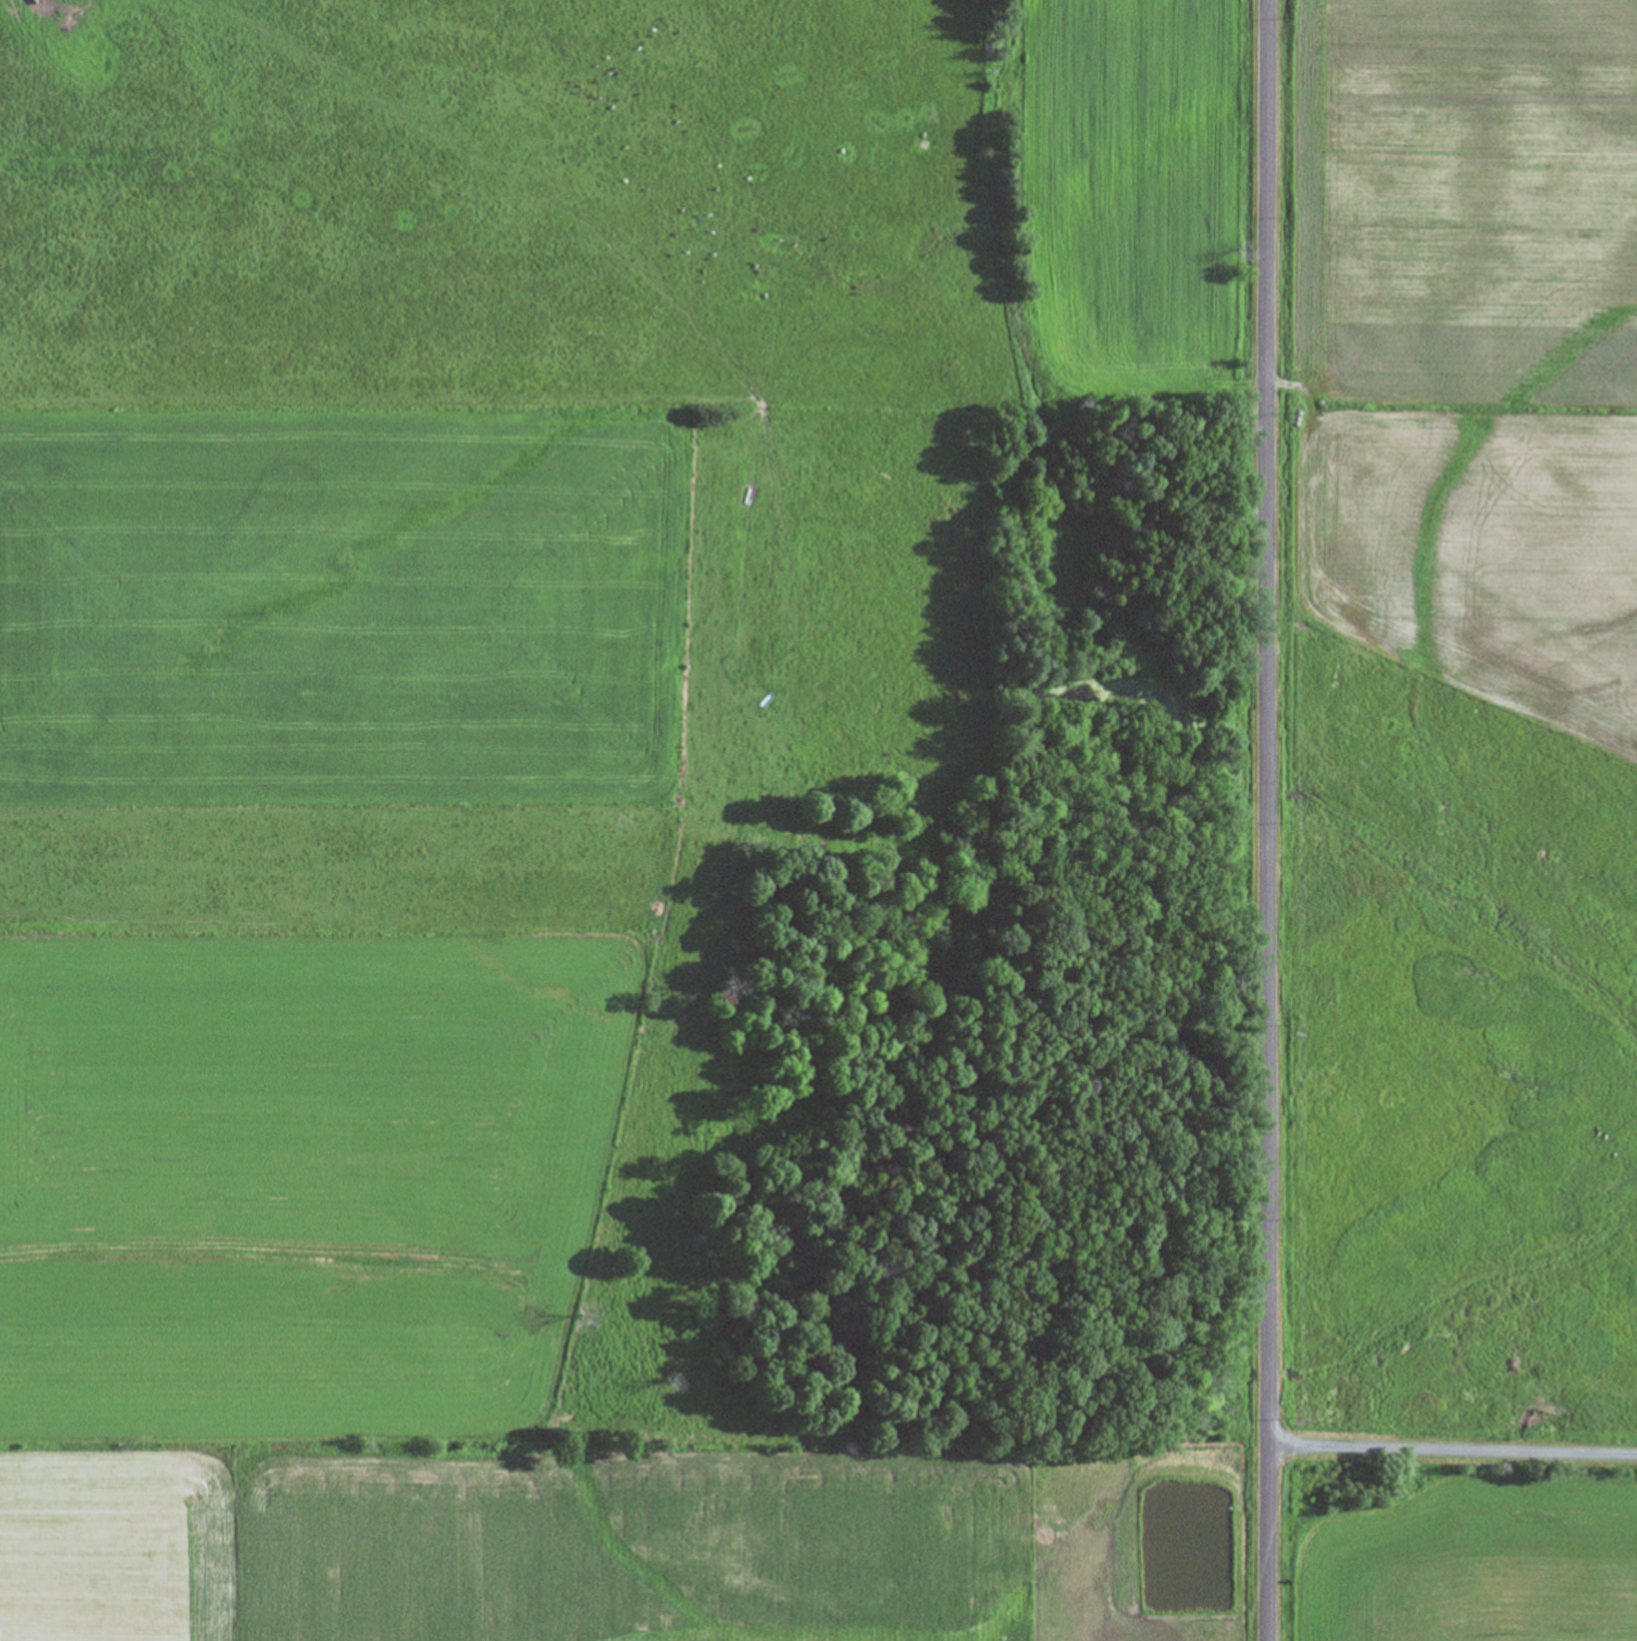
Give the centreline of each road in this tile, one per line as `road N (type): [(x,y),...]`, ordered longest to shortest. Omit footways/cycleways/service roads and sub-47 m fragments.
road 1 (residential): [(1269,1640),(1266,0)]
road 2 (residential): [(1636,1457),(1268,1449)]

